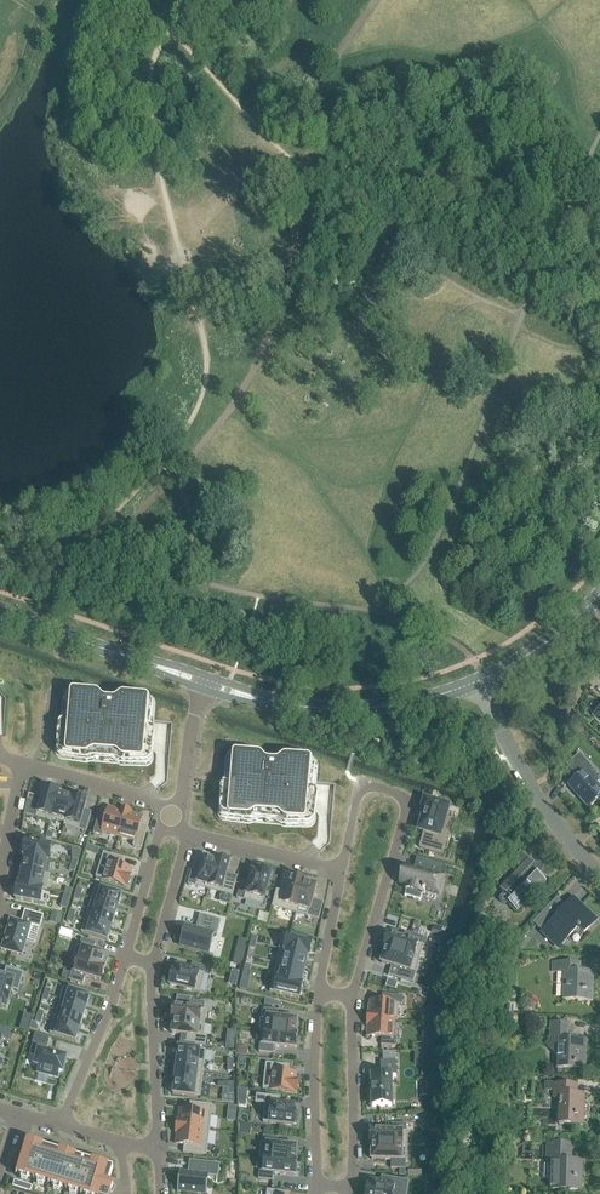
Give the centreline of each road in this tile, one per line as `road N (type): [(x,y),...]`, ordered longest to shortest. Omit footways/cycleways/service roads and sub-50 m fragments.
road 1 (residential): [(357,999),(405,809),(397,794),(376,787),(358,795),(343,871)]
road 2 (tertiary): [(206,684),(288,706),(352,709),(416,702),(479,681)]
road 3 (residential): [(599,873),(529,785),(479,681)]
road 4 (tertiary): [(0,614),(206,684)]
road 5 (residential): [(352,1189),(357,999)]
road 6 (residential): [(317,994),(317,1184)]
road 7 (residential): [(158,1151),(153,964)]
road 8 (residential): [(126,956),(63,1126)]
road 9 (residential): [(343,871),(188,833)]
road 10 (residential): [(163,812),(150,800),(23,762)]
road 11 (tertiary): [(479,681),(545,644),(599,598)]
road 12 (residential): [(206,684),(180,802),(163,812)]
road 13 (residential): [(153,964),(188,833)]
road 14 (residential): [(161,826),(126,956)]
road 15 (residential): [(343,871),(317,994)]

